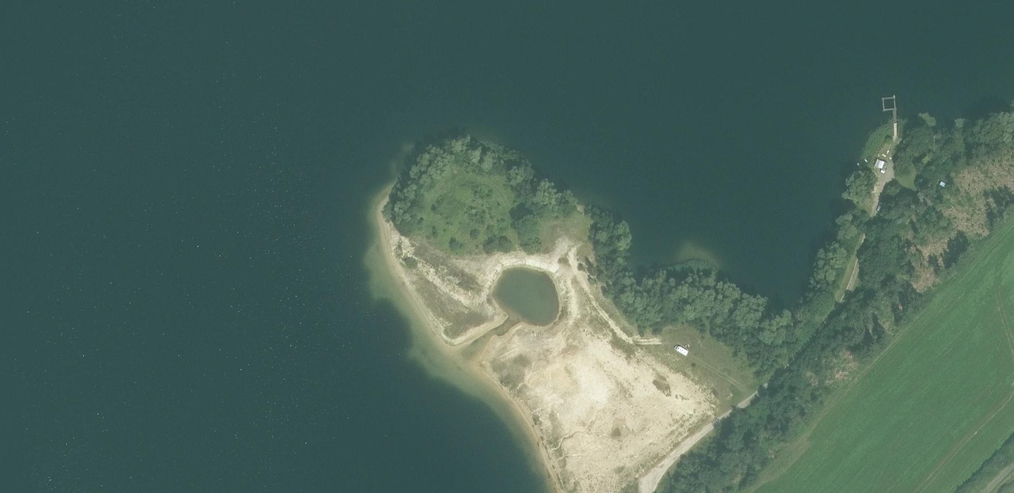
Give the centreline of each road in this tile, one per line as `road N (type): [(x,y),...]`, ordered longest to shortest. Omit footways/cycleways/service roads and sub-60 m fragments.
road 1 (track): [(651,492),(646,479),(683,443),(697,411),(672,368),(563,277),(390,238),(338,247),(333,285),(342,308),(481,379),(507,445),(544,449),(620,438)]
road 2 (track): [(683,443),(783,373),(833,313),(887,174)]

